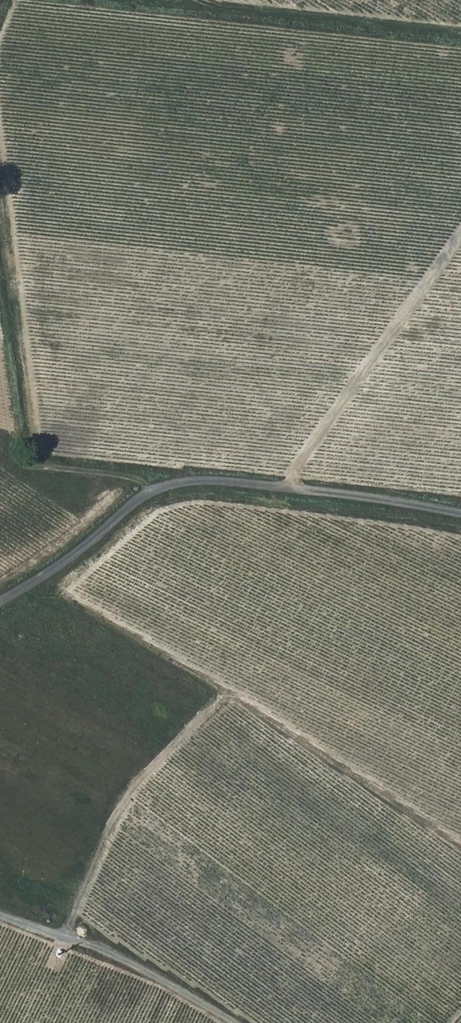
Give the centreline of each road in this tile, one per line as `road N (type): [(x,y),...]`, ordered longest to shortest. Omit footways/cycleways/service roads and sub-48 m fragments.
road 1 (unclassified): [(460,514),(197,482),(159,489),(0,604)]
road 2 (track): [(159,489),(38,468),(0,173)]
road 3 (track): [(460,236),(298,465),(288,492)]
road 4 (track): [(65,941),(121,809),(226,699)]
road 5 (track): [(228,1022),(122,962),(0,918)]

